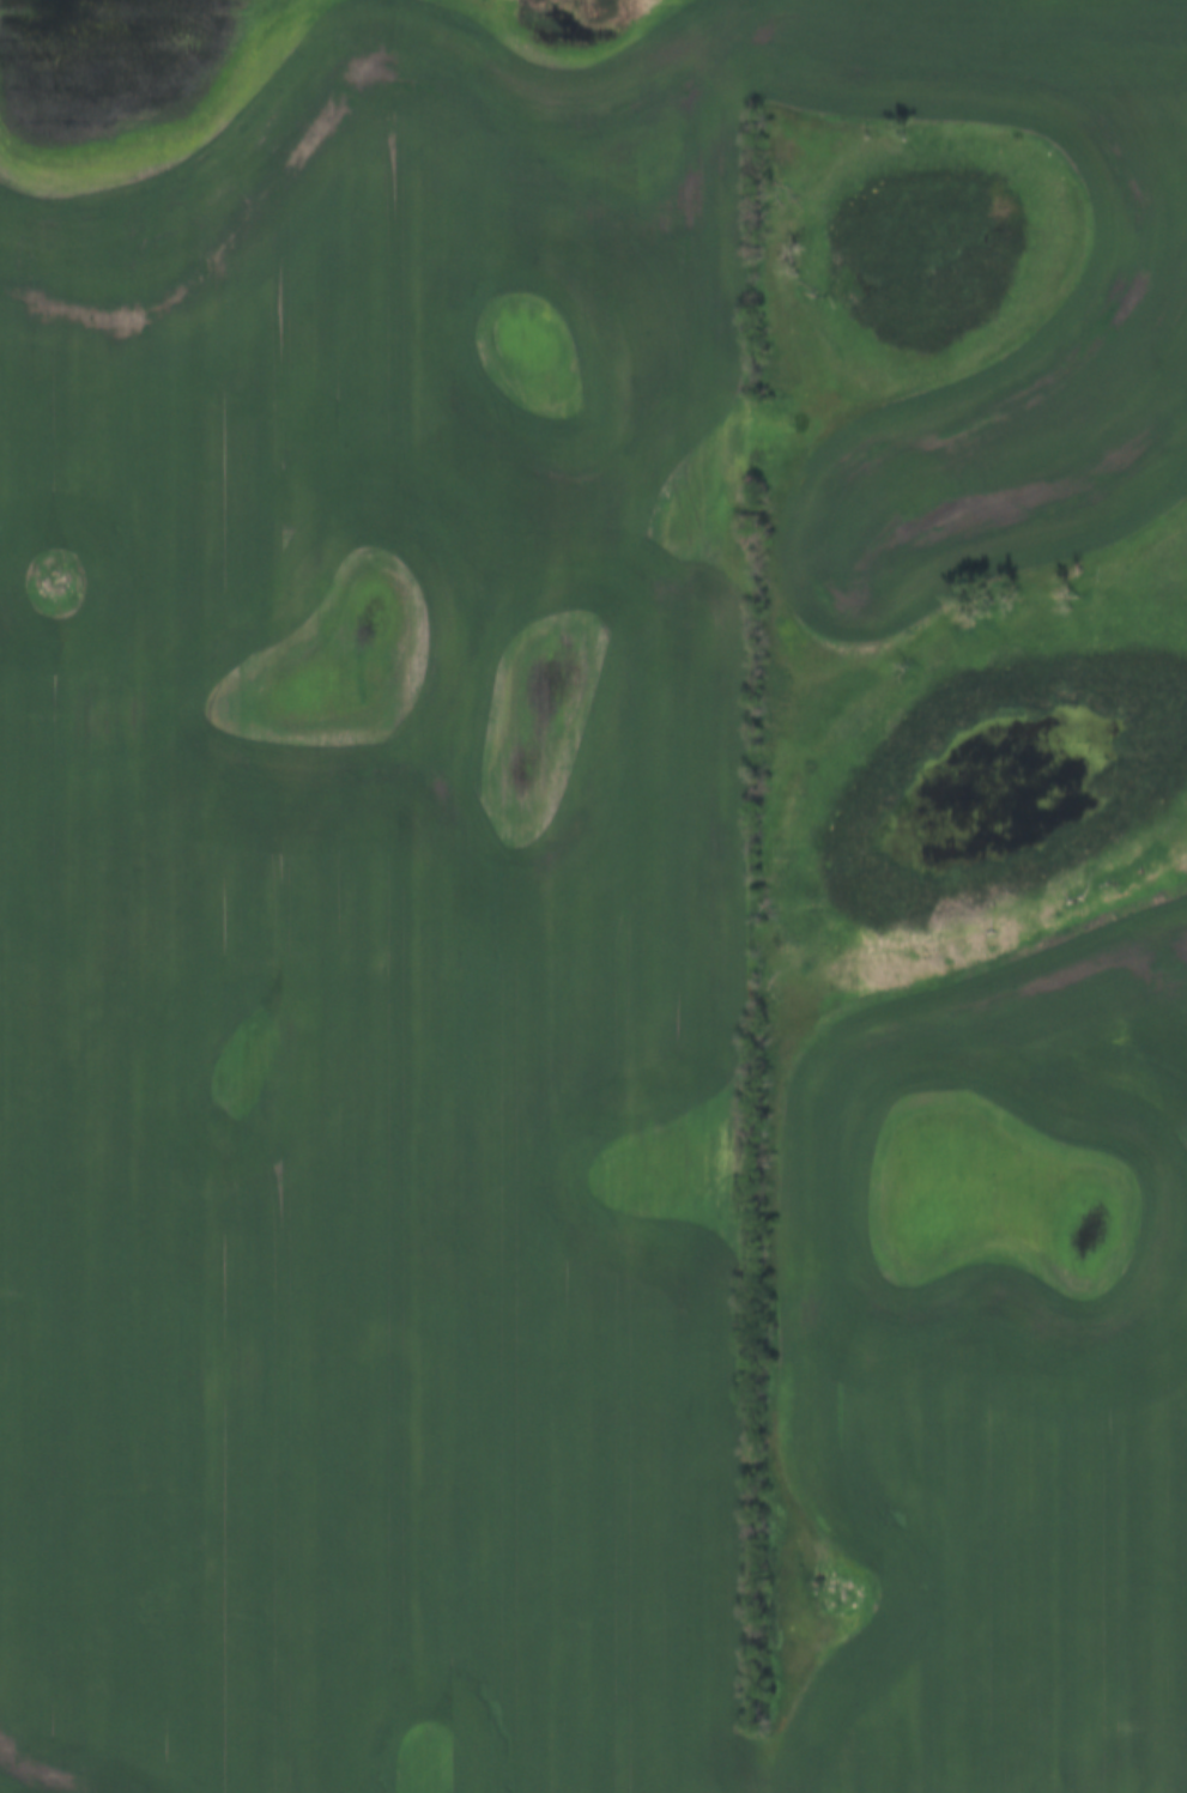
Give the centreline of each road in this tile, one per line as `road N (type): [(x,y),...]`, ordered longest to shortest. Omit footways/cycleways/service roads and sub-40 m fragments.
road 1 (track): [(0,132),(577,132),(705,0)]

